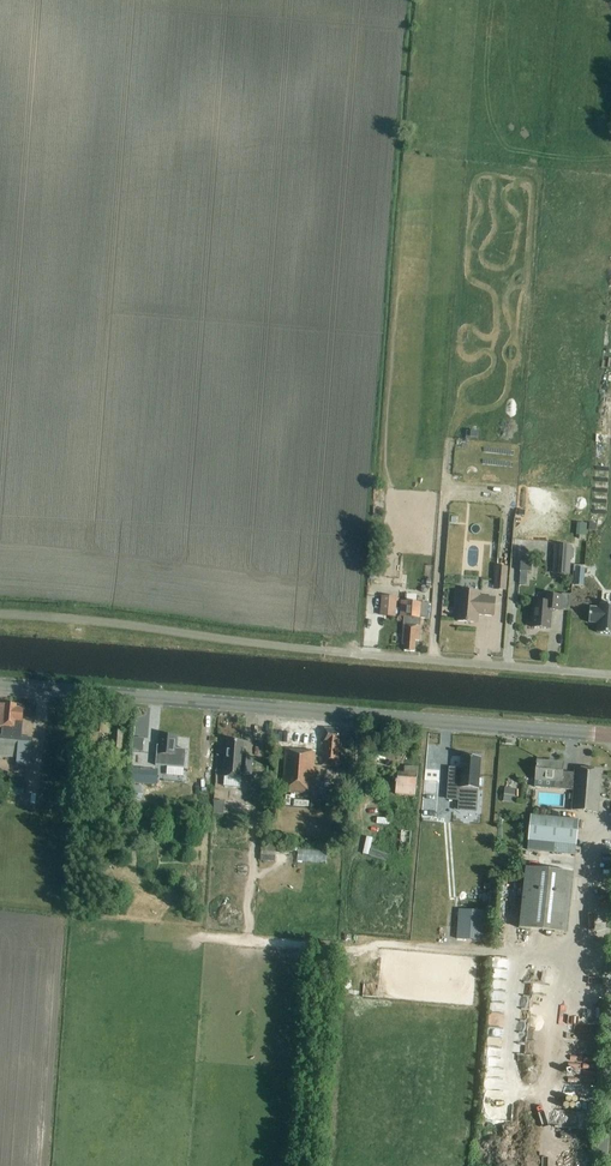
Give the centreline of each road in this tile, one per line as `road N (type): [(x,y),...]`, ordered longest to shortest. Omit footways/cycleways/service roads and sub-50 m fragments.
road 1 (secondary): [(610,737),(0,687)]
road 2 (unclassified): [(610,676),(324,650)]
road 3 (unclassified): [(601,1165),(610,1034)]

